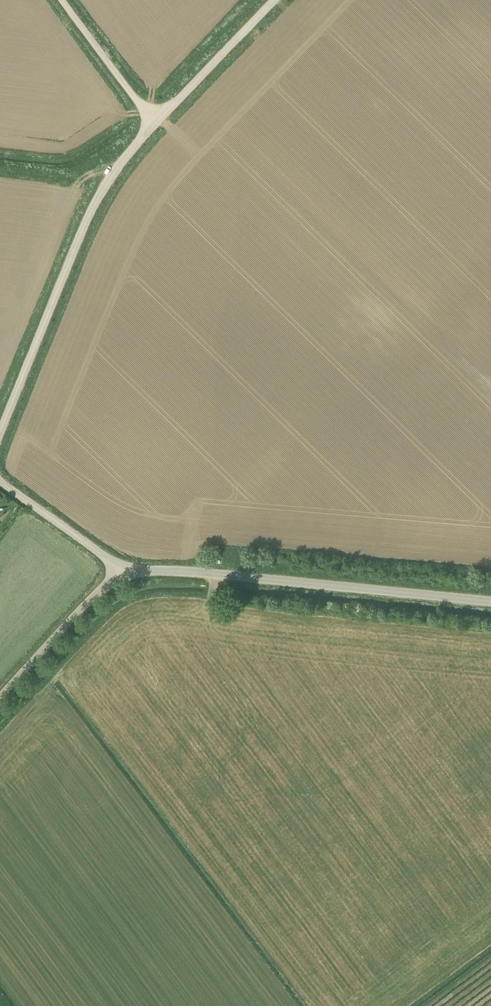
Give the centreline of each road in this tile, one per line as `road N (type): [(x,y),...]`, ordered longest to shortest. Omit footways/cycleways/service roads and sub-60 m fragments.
road 1 (unclassified): [(490,604),(172,575),(122,578)]
road 2 (unclassified): [(0,440),(89,218),(157,125)]
road 3 (unclassified): [(157,125),(278,0)]
road 4 (unclassified): [(0,702),(122,578)]
road 5 (unclassified): [(157,125),(60,0)]
road 6 (unclassified): [(122,578),(0,480)]

